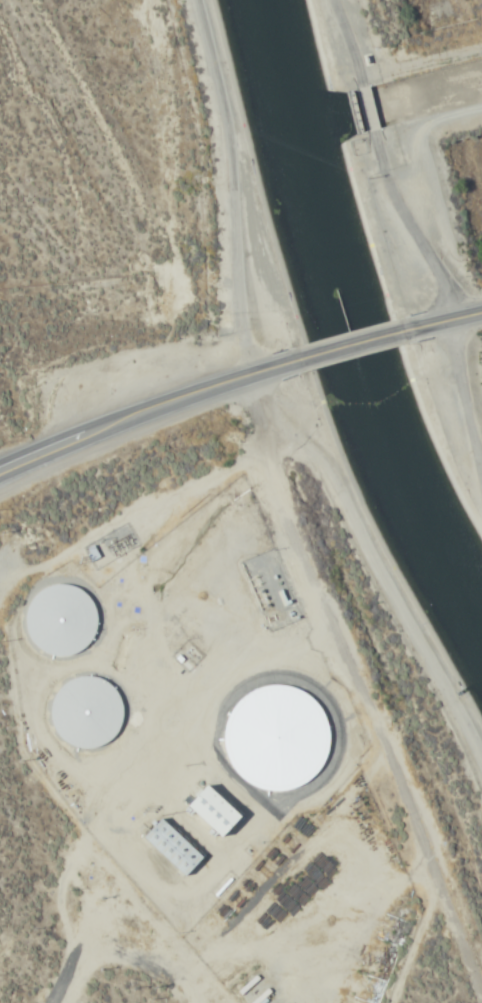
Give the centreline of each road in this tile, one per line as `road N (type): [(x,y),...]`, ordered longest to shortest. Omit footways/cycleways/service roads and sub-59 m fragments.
road 1 (track): [(481,991),(267,466),(254,374)]
road 2 (primary): [(0,470),(157,405),(293,361)]

